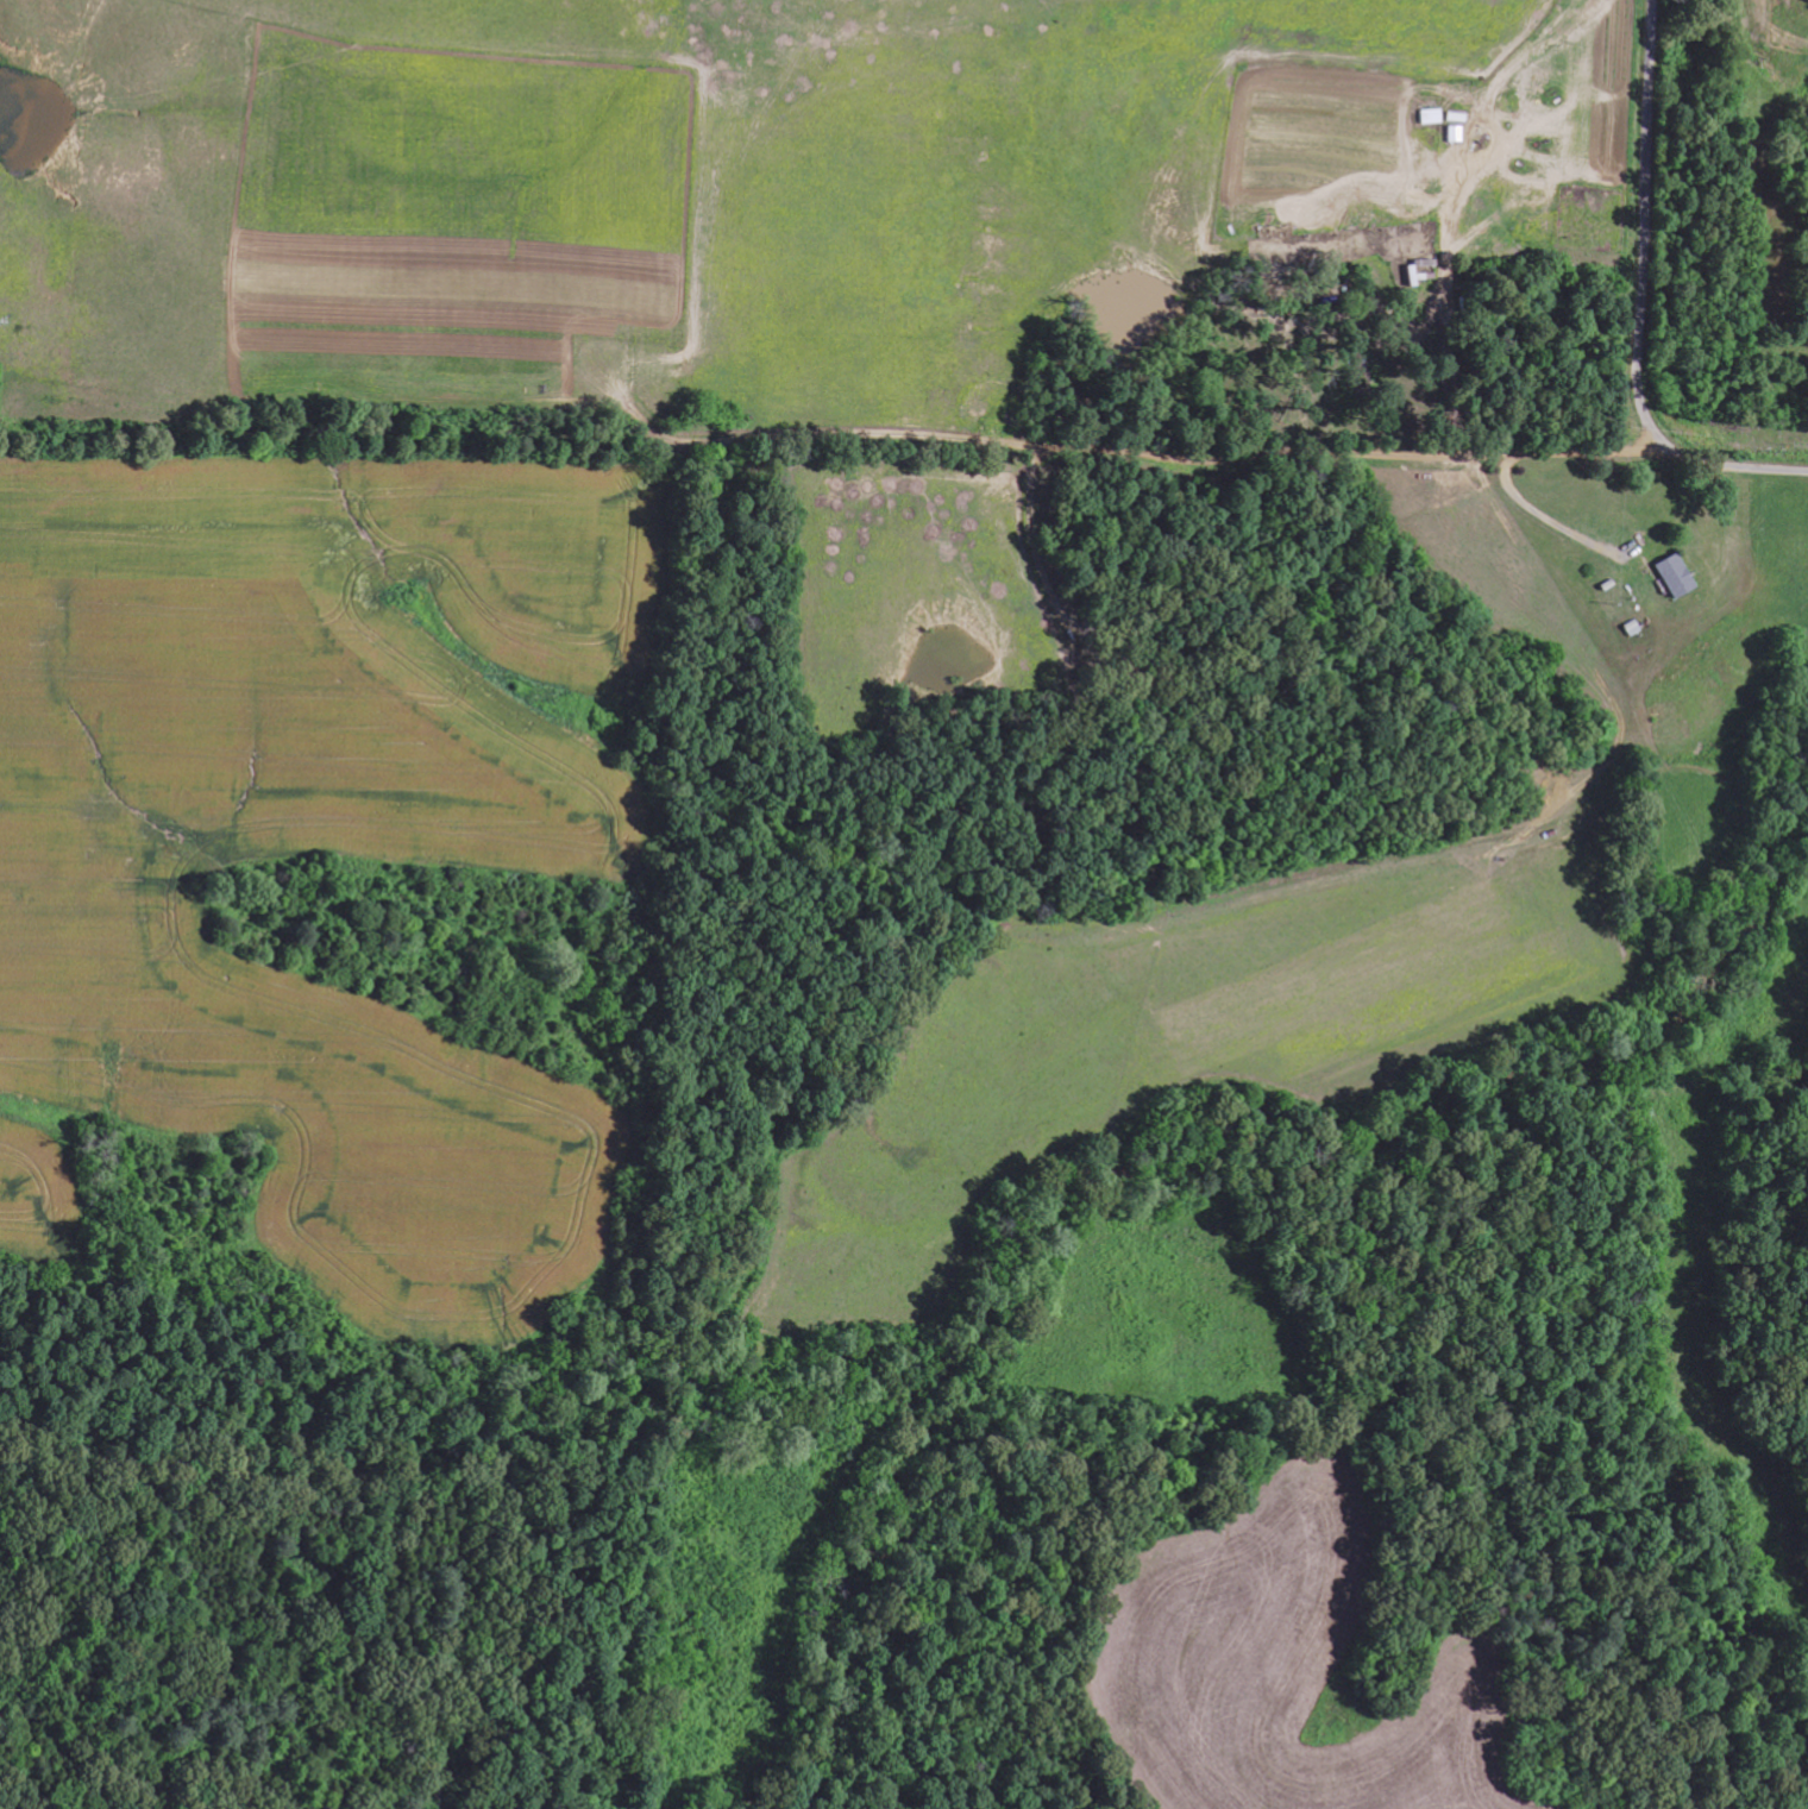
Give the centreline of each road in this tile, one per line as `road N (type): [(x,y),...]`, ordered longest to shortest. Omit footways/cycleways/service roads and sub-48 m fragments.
road 1 (residential): [(1807,471),(1740,467),(1670,445),(1645,383),(1650,0)]

